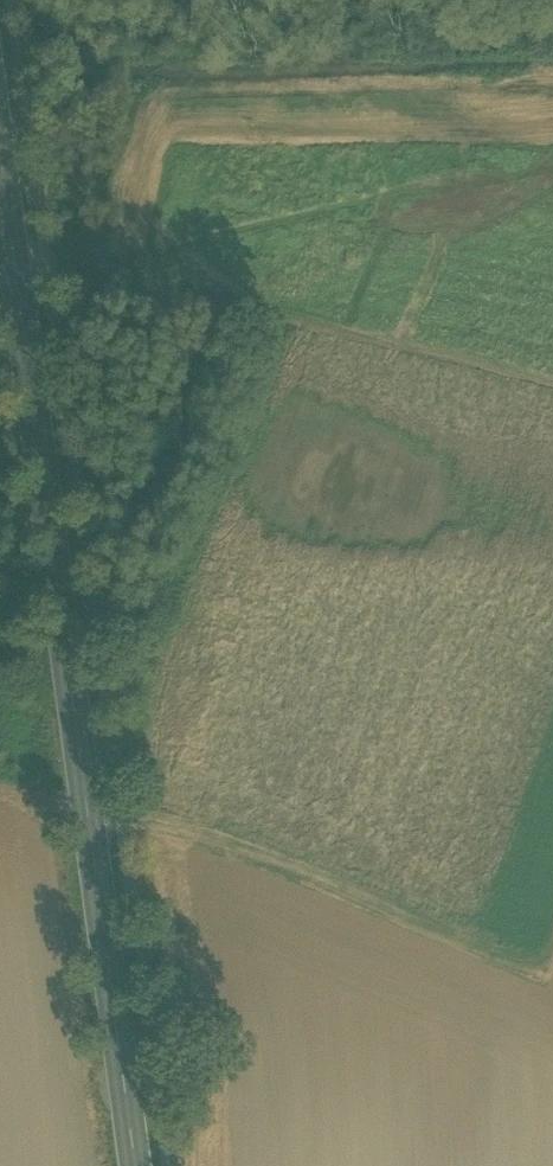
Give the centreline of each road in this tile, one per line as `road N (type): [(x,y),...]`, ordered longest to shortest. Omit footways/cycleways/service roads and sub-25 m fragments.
road 1 (primary): [(135,1165),(0,155)]
road 2 (track): [(552,925),(540,957),(269,856),(86,804)]

